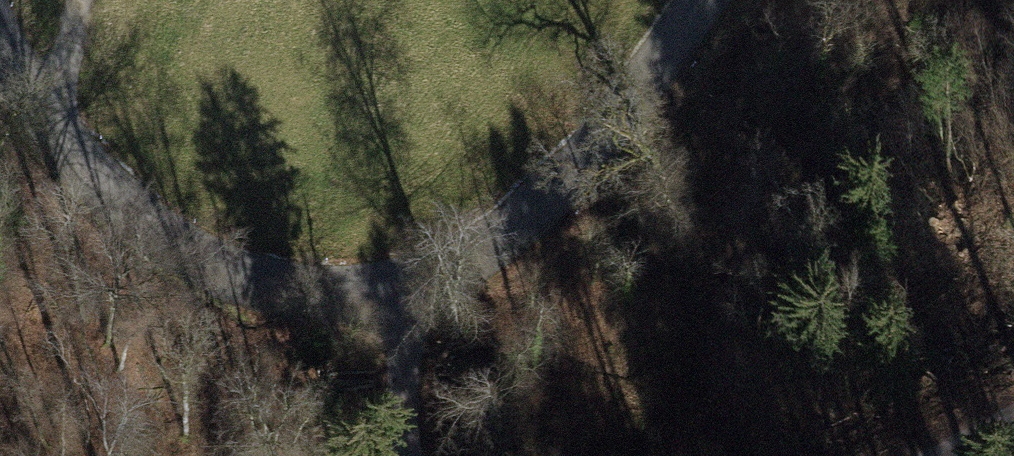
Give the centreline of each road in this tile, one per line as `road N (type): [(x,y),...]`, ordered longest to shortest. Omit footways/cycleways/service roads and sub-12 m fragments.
road 1 (tertiary): [(400,302),(274,291),(166,242),(50,130),(0,58)]
road 2 (tertiary): [(698,0),(567,211),(400,302)]
road 3 (unclassified): [(400,302),(411,455)]
road 4 (track): [(50,130),(76,0)]

